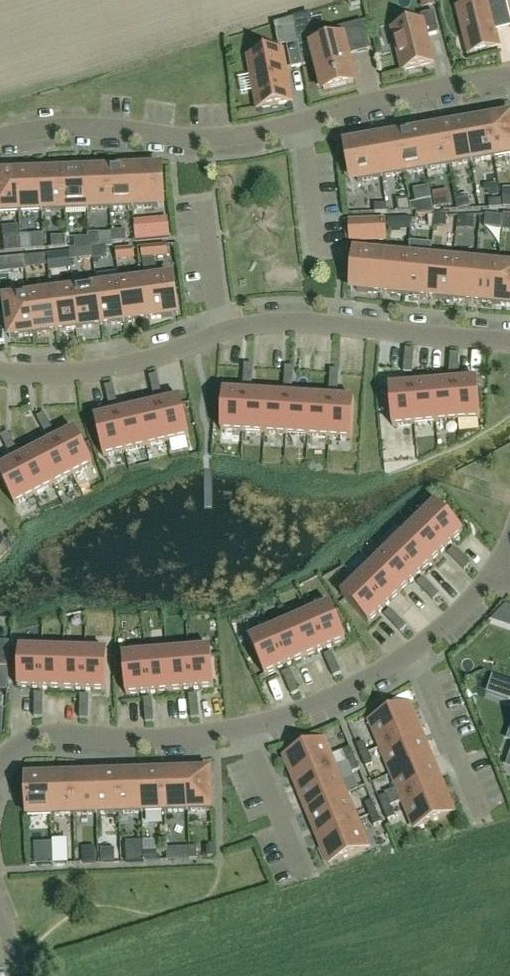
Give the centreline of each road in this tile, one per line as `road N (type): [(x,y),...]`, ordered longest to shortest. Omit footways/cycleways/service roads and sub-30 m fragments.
road 1 (residential): [(0,137),(113,127),(219,138),(509,75)]
road 2 (residential): [(0,369),(115,367),(223,333),(303,323),(509,341)]
road 3 (residential): [(0,759),(57,734),(154,739),(246,729)]
road 4 (residential): [(246,729),(333,699),(412,652)]
road 5 (residential): [(481,821),(412,652)]
road 6 (residential): [(305,875),(246,729)]

